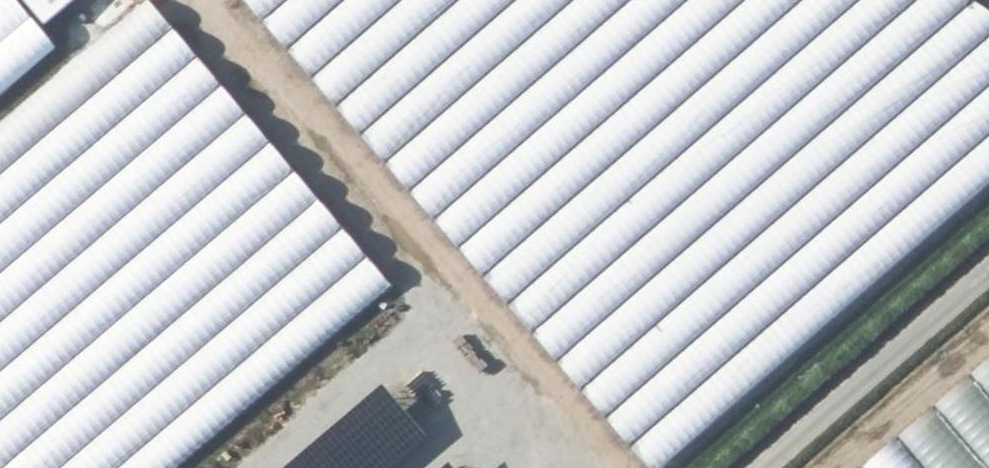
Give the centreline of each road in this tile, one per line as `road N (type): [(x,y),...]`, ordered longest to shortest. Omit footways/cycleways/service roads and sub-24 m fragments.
road 1 (unclassified): [(763,467),(988,272)]

